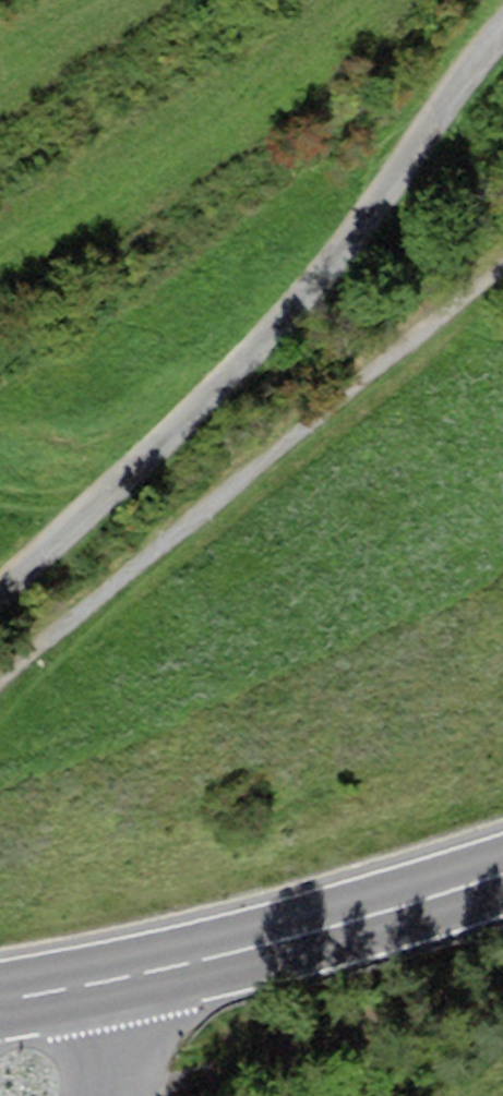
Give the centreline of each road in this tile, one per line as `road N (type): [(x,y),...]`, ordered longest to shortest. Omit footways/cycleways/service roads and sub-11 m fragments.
road 1 (track): [(502,41),(242,365),(0,583)]
road 2 (track): [(502,276),(0,680)]
road 3 (primary): [(502,874),(414,905),(110,980),(0,999)]

